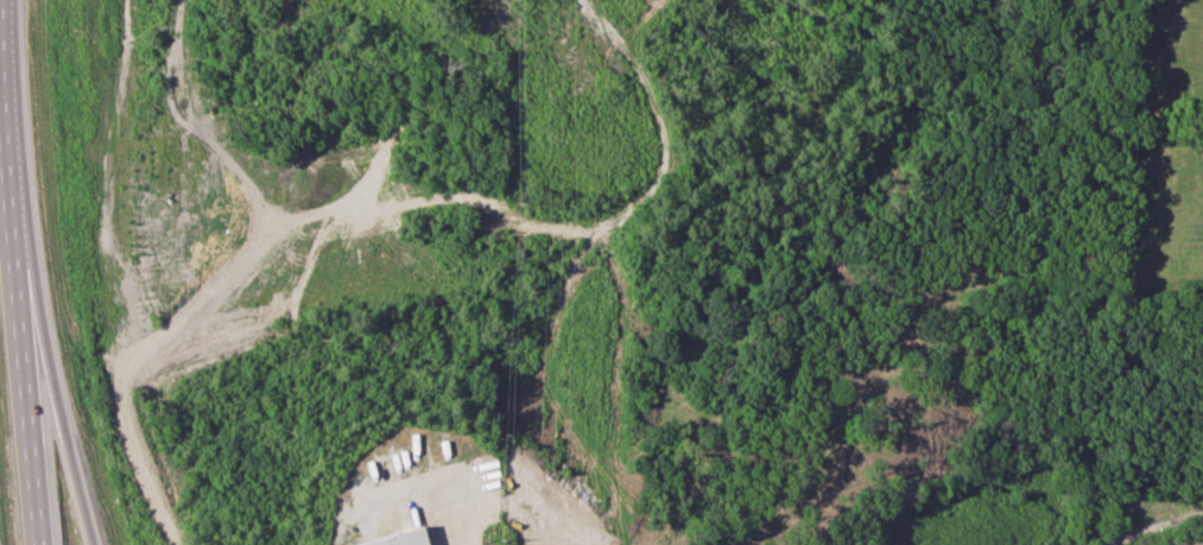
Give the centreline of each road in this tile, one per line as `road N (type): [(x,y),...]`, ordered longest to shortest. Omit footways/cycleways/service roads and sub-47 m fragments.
road 1 (track): [(580,0),(644,83),(661,145),(645,190),(608,223),(585,227),(530,221),(445,194),(382,211),(264,223),(247,253),(118,376),(120,412),(174,544)]
road 2 (motorway): [(31,544),(5,208),(4,0)]
road 3 (motorway): [(93,544),(11,283)]
road 4 (track): [(264,223),(255,188),(179,95),(185,0)]

